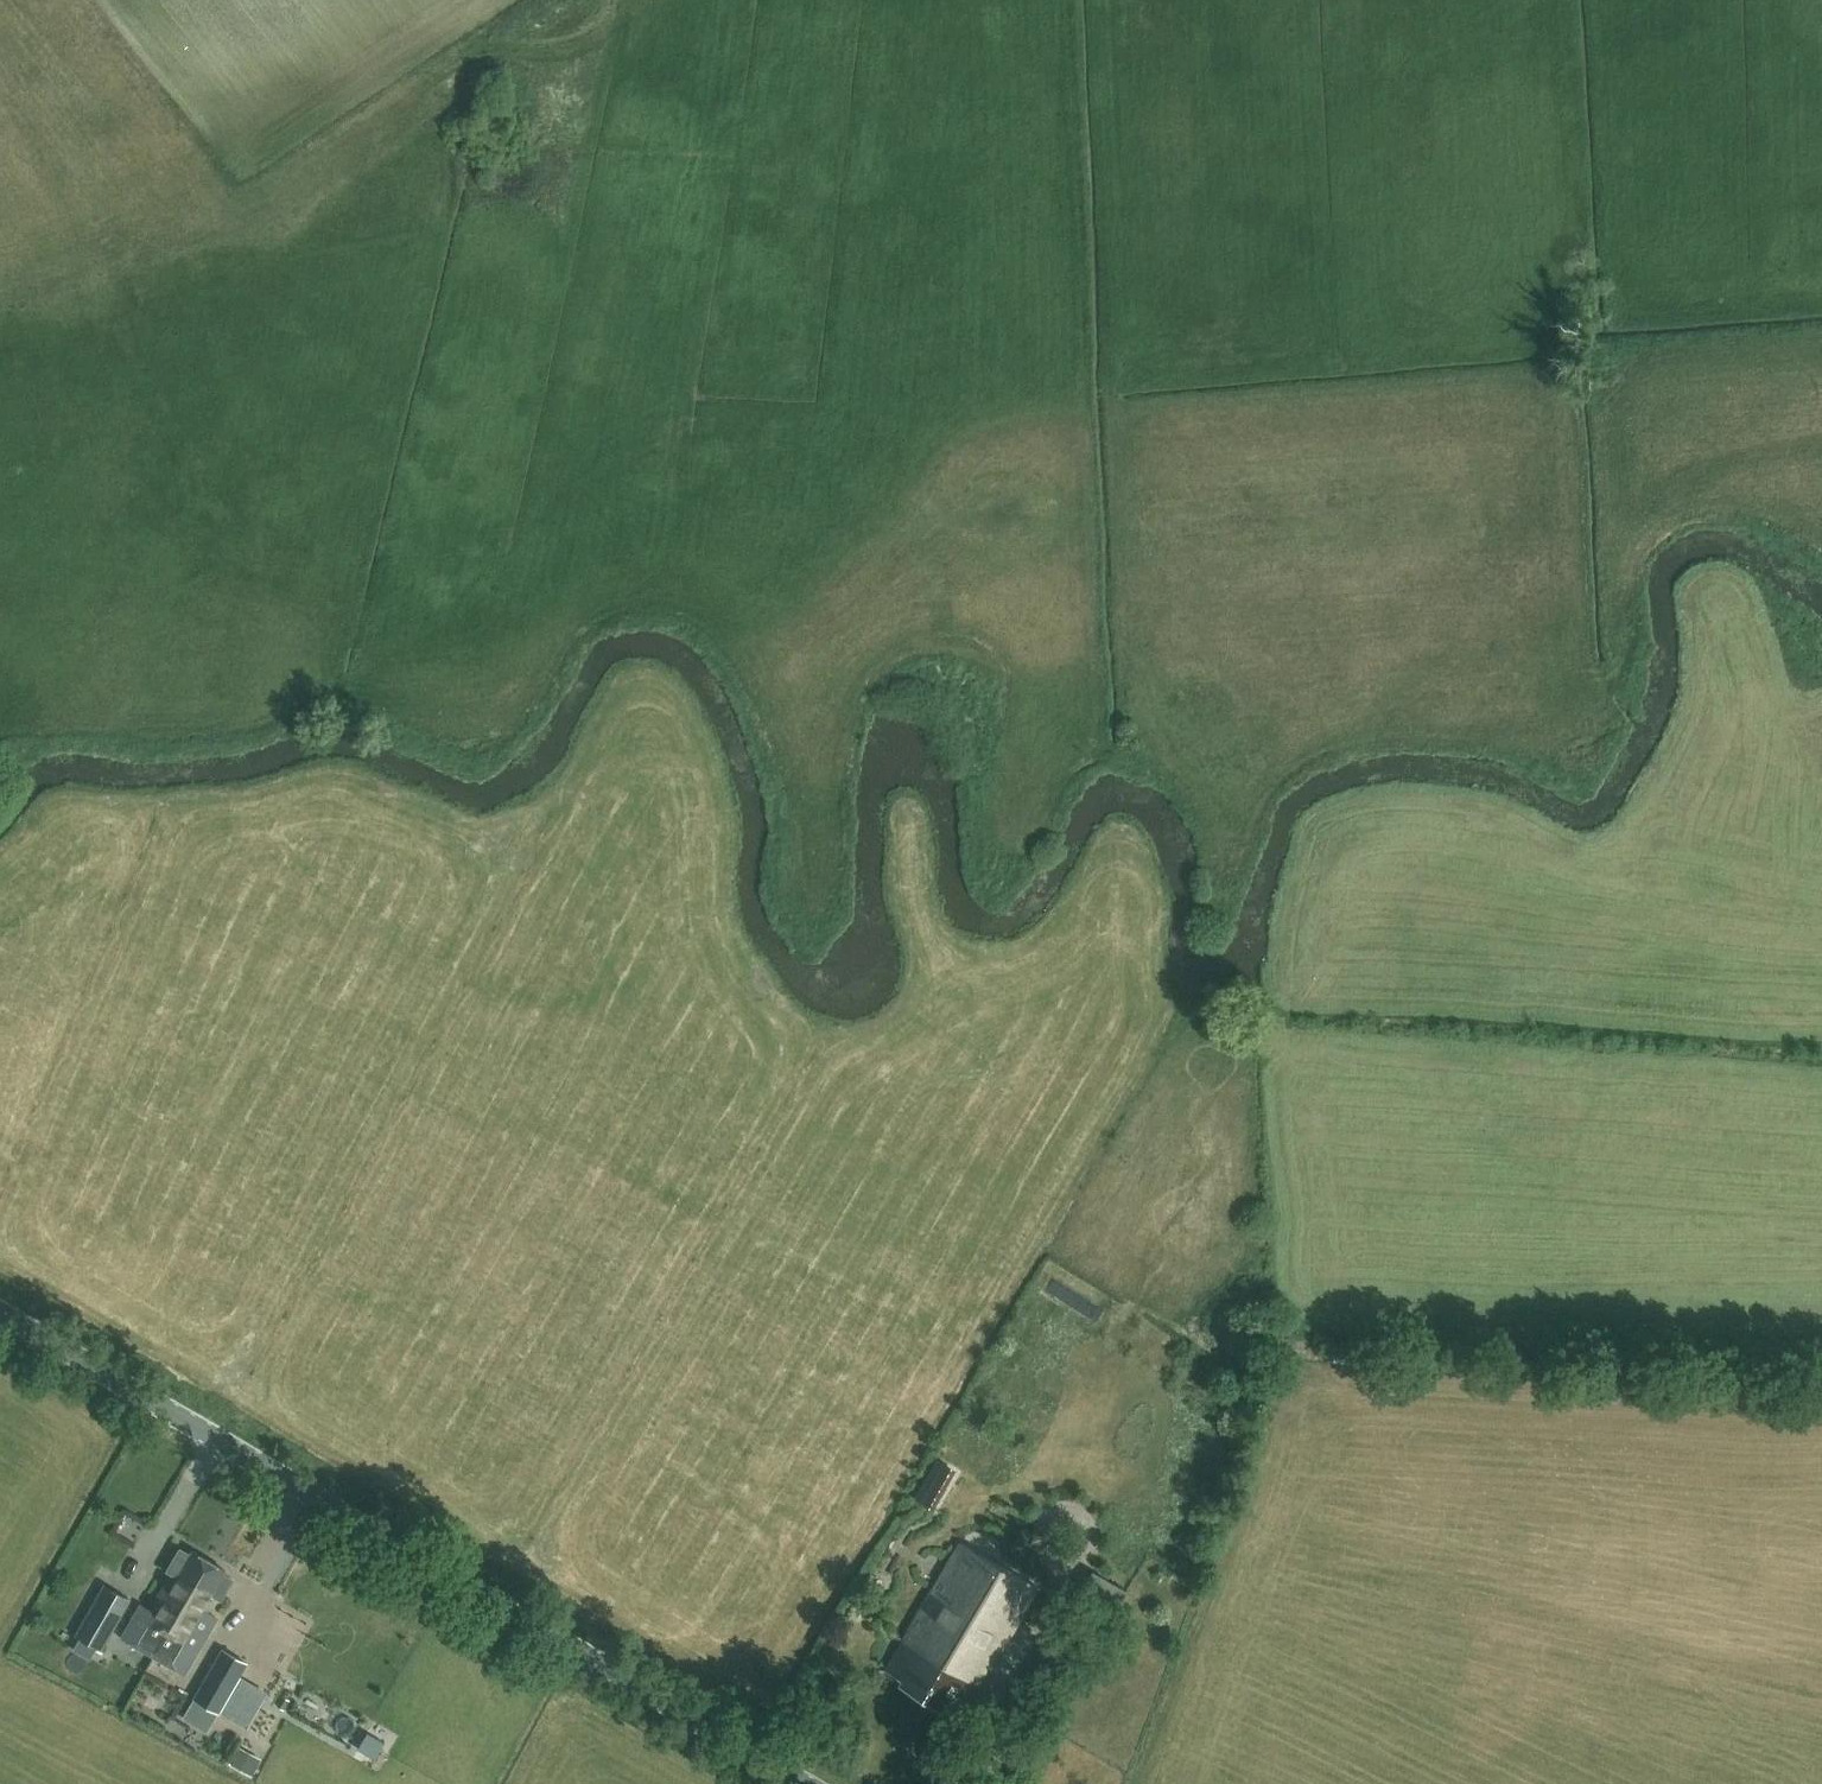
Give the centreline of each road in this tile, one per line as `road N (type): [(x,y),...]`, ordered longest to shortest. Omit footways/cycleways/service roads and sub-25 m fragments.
road 1 (tertiary): [(807,1783),(0,1310)]

